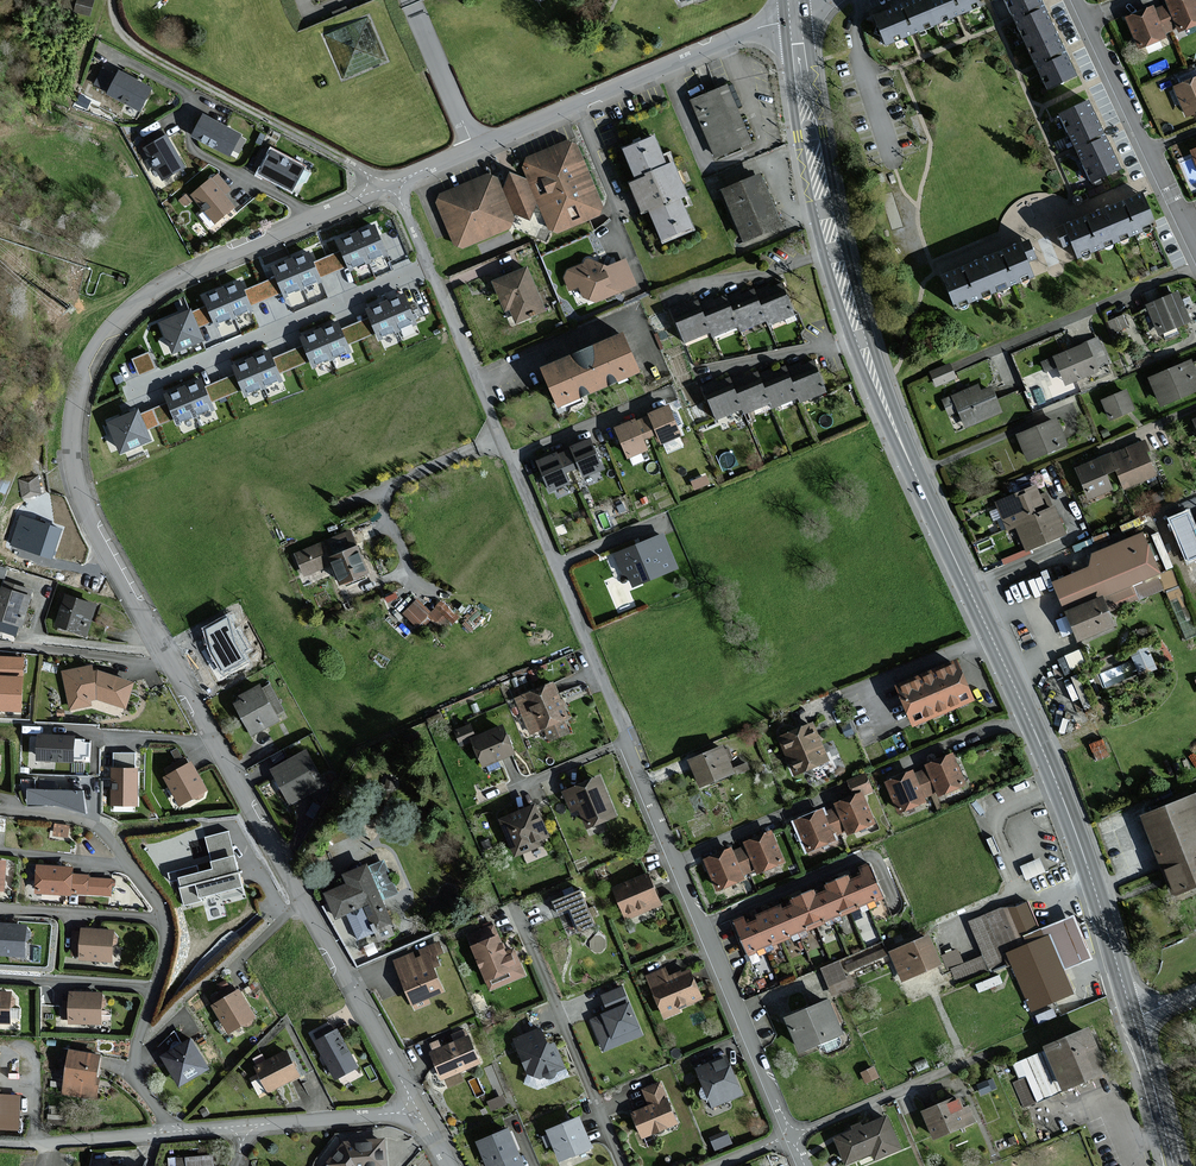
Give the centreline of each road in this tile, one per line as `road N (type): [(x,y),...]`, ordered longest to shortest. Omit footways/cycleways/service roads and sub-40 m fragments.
road 1 (primary): [(795,21),(830,229),(882,399),(1060,790),(1133,1017)]
road 2 (residential): [(792,1135),(481,380),(392,184)]
road 3 (residential): [(392,184),(171,281),(97,350),(73,428),(78,484),(172,664)]
road 4 (residential): [(169,1131),(136,1065),(166,949),(165,918),(93,825),(0,810)]
road 5 (residential): [(795,21),(745,32),(392,184)]
road 6 (residential): [(210,736),(421,1109)]
road 7 (track): [(112,0),(132,43),(358,167),(382,188)]
road 8 (residential): [(623,1165),(514,907)]
road 9 (residential): [(1195,246),(1079,0)]
road 10 (residential): [(421,1109),(242,1126)]
road 11 (residential): [(172,664),(0,645)]
road 12 (residential): [(49,729),(210,736)]
road 13 (residential): [(156,1133),(0,1143)]
road 14 (primary): [(1133,1017),(1174,1165)]
road 15 (residential): [(906,1089),(792,1135)]

